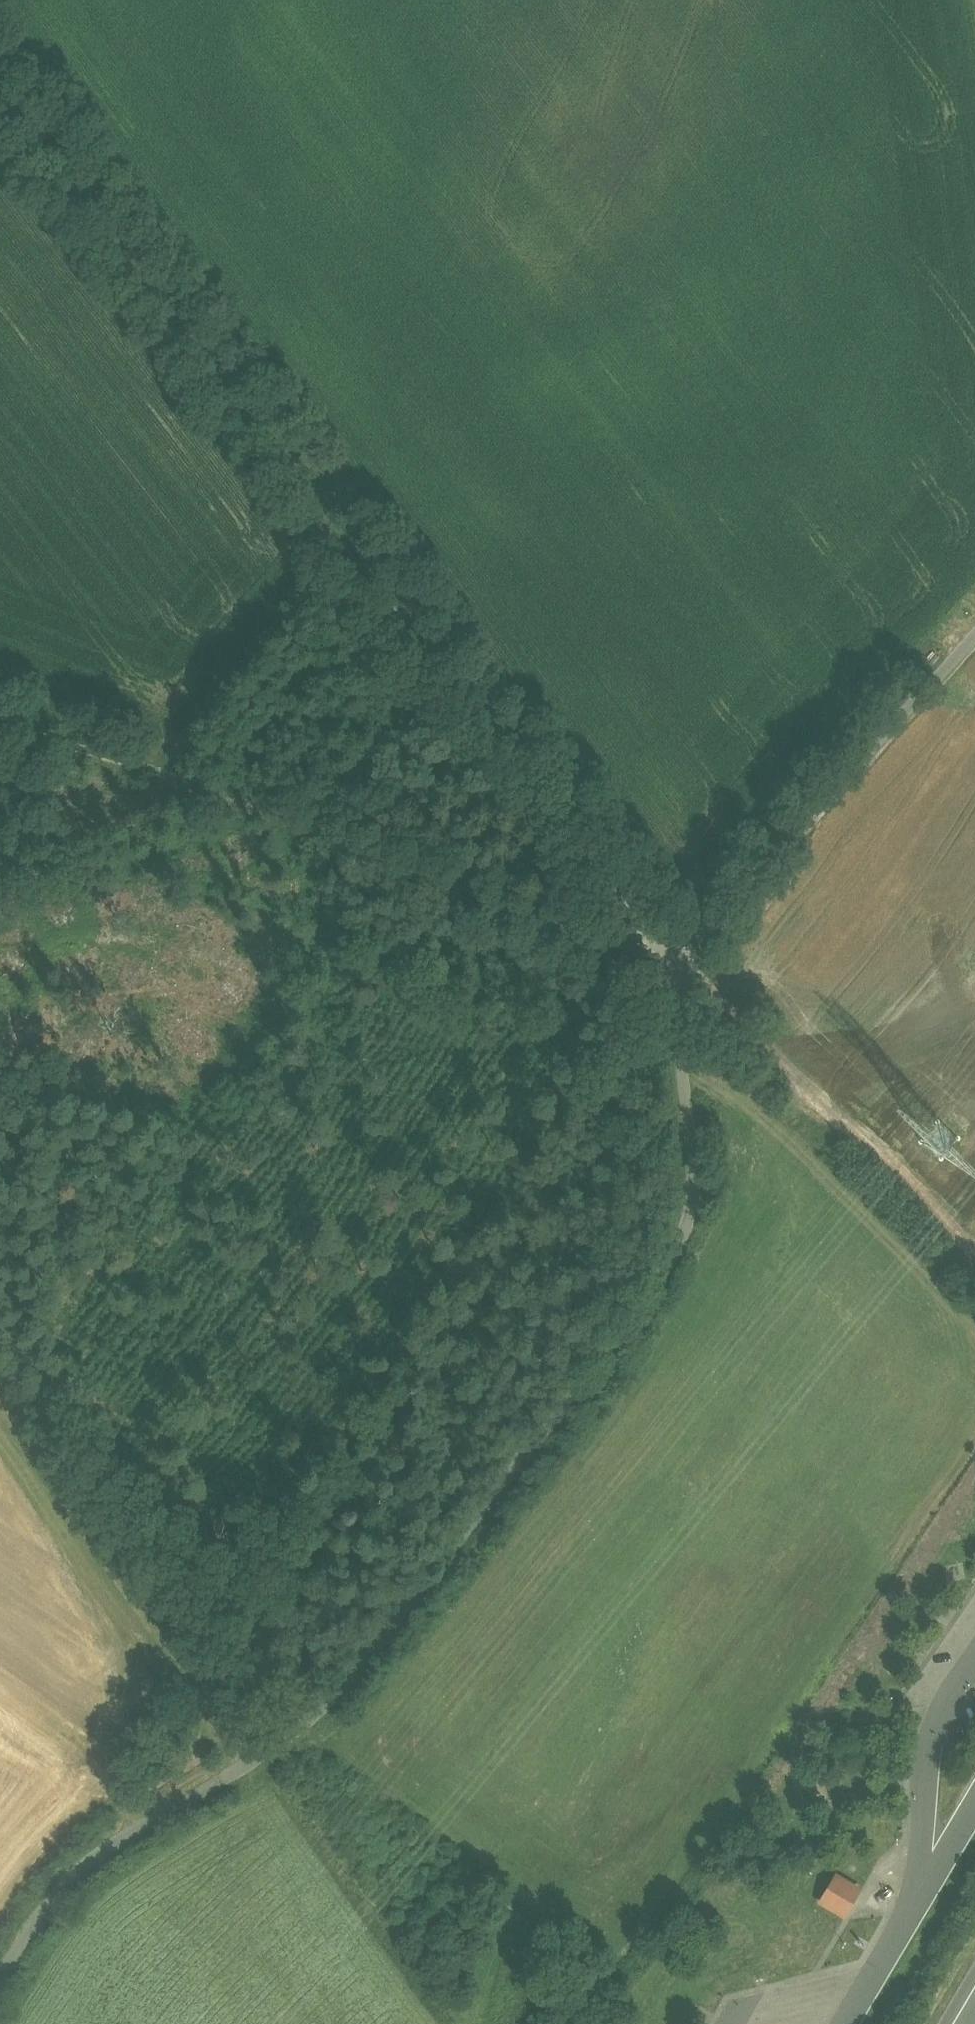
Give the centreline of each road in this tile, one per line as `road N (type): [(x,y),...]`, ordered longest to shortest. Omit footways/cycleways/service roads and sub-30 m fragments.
road 1 (track): [(0,89),(628,919),(690,965),(605,942),(0,714)]
road 2 (unclassified): [(974,642),(714,913),(690,965),(680,1021),(694,1179),(686,1232),(655,1288),(335,1697),(288,1737),(80,1870),(0,1975)]

